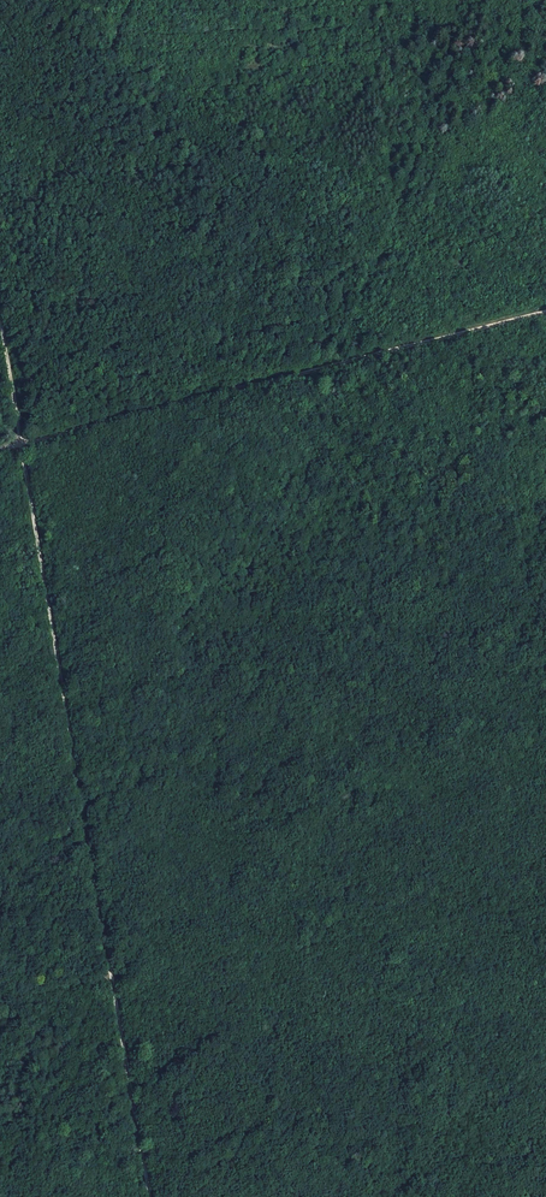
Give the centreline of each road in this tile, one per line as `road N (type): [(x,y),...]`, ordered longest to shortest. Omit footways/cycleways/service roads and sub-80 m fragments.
road 1 (track): [(19,447),(117,980)]
road 2 (track): [(337,365),(19,447)]
road 3 (track): [(117,980),(154,1196)]
road 4 (track): [(481,328),(337,365)]

